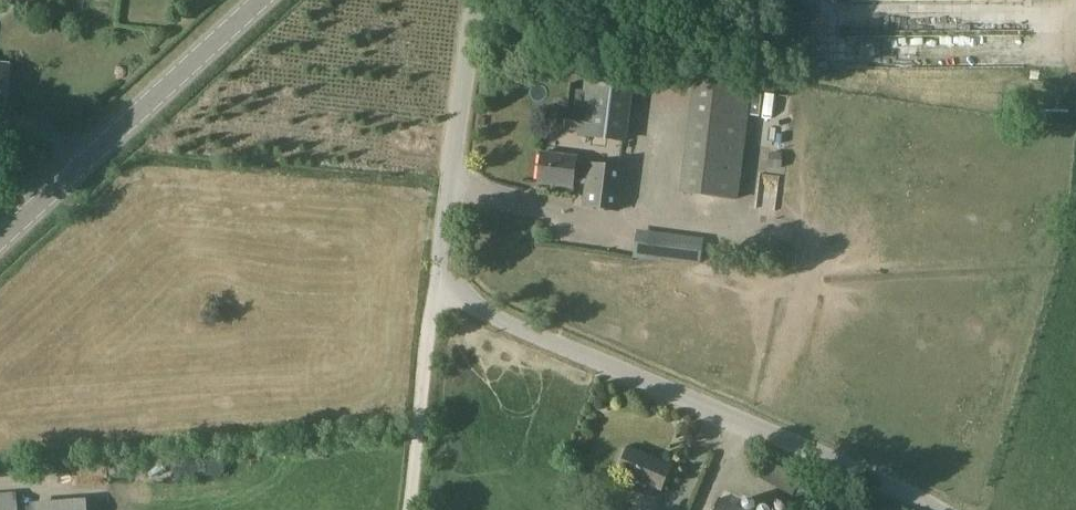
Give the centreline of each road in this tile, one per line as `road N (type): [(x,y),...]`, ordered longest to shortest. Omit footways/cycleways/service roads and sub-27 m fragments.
road 1 (unclassified): [(435,287),(893,486),(931,509)]
road 2 (tertiary): [(0,232),(253,0)]
road 3 (unclassified): [(471,0),(435,287)]

